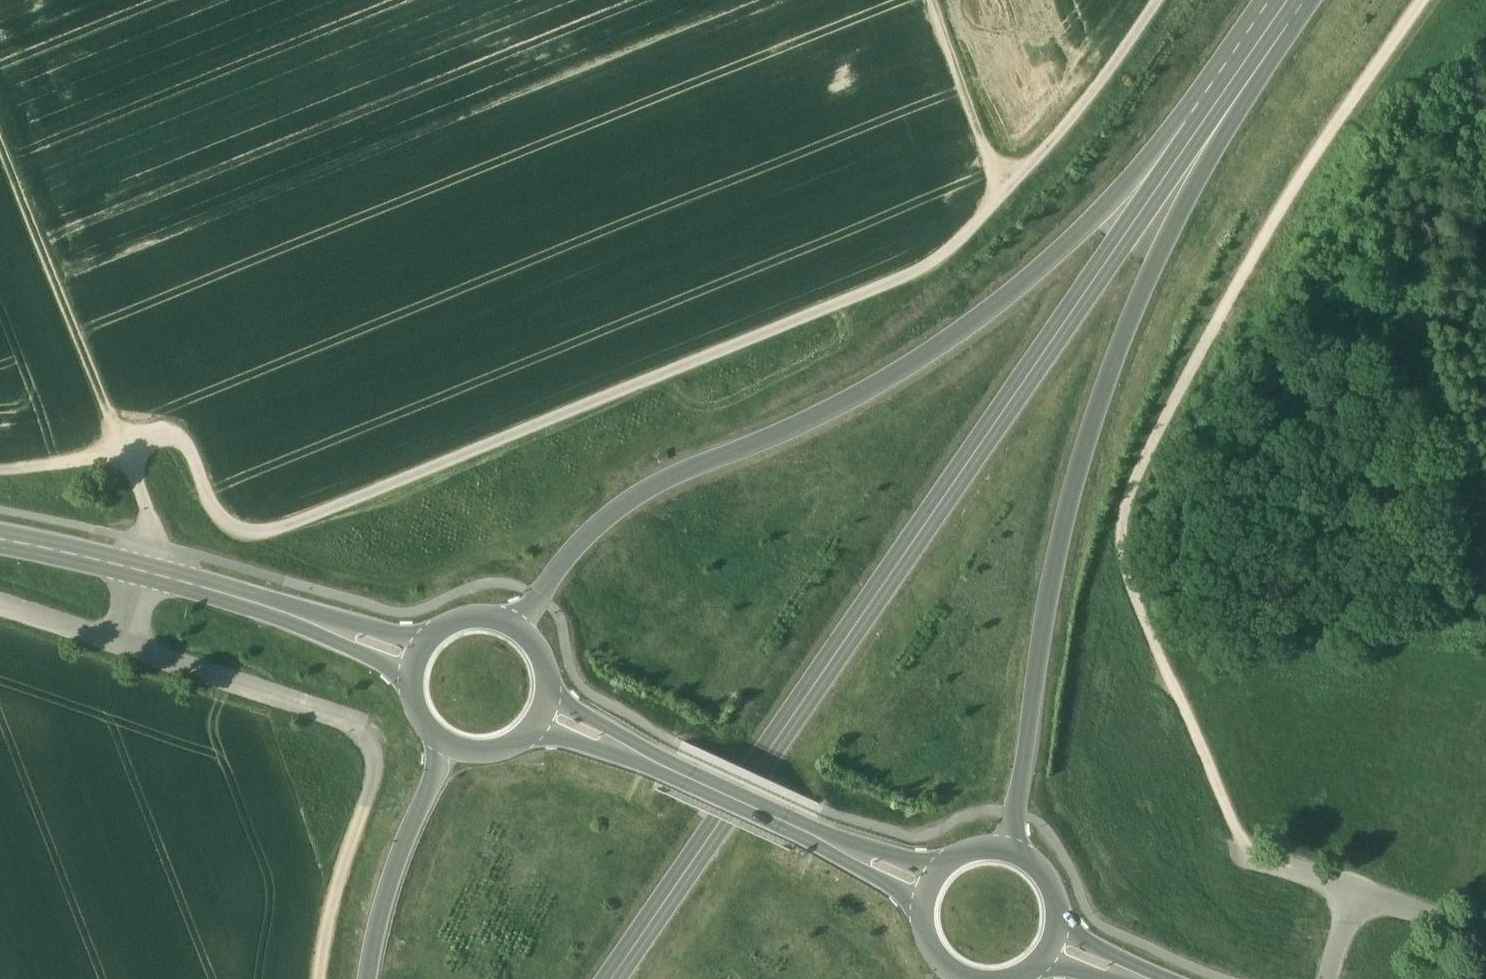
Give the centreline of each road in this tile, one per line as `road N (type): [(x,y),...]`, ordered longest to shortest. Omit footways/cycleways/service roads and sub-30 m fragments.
road 1 (track): [(122,441),(152,433),(183,440),(219,517),(248,531),(889,285),(936,259),(1008,191),(1149,0)]
road 2 (primary): [(613,978),(1277,16)]
road 3 (primary): [(1277,16),(1086,225),(995,305),(834,408),(635,494),(596,523),(513,620)]
road 4 (track): [(1245,858),(1125,576),(1120,520),(1160,427),(1329,127),(1421,0)]
road 5 (primary): [(1014,848),(1044,618),(1102,400),(1137,306),(1277,16)]
road 6 (track): [(152,577),(151,510),(0,142)]
road 7 (tertiary): [(415,663),(243,602),(0,540)]
road 8 (secondary): [(926,888),(544,712)]
road 9 (track): [(319,978),(379,759),(364,731)]
road 10 (primary): [(435,735),(432,779),(385,890),(366,978)]
road 11 (track): [(1008,191),(930,0)]
road 12 (secondary): [(435,735),(479,752),(505,748),(544,712)]
road 13 (track): [(122,441),(88,456),(0,470)]
road 14 (secondary): [(513,620),(456,618),(424,644),(415,663)]

